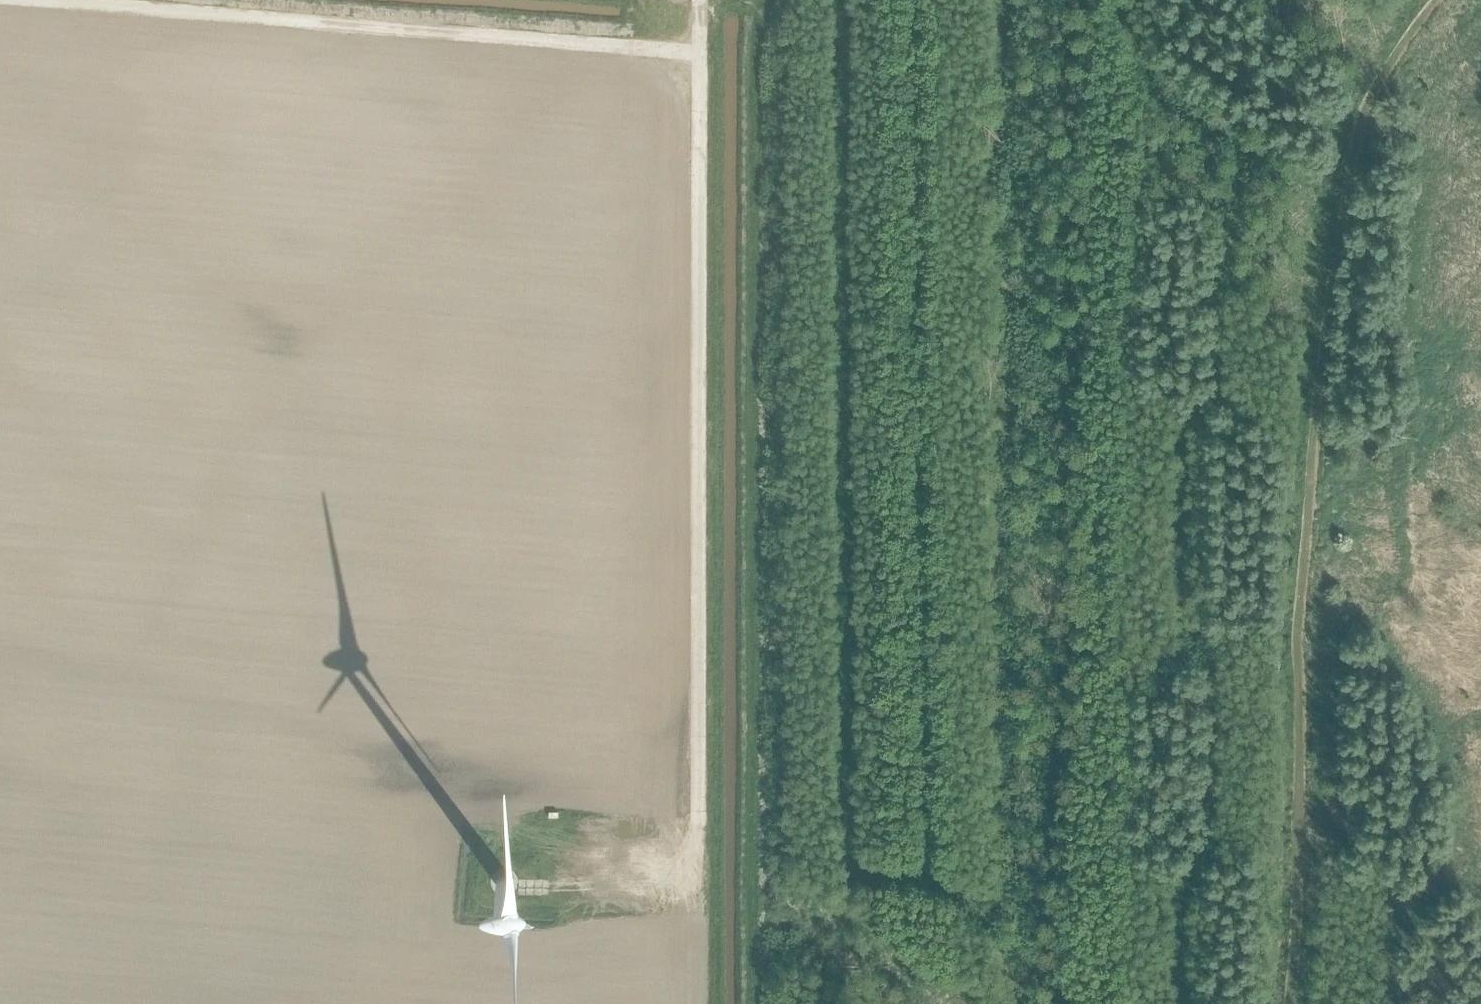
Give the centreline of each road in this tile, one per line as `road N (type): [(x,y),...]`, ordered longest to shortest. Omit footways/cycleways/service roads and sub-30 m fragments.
road 1 (track): [(1289,1003),(1334,317),(1378,89),(1433,0)]
road 2 (track): [(751,0),(735,1003)]

